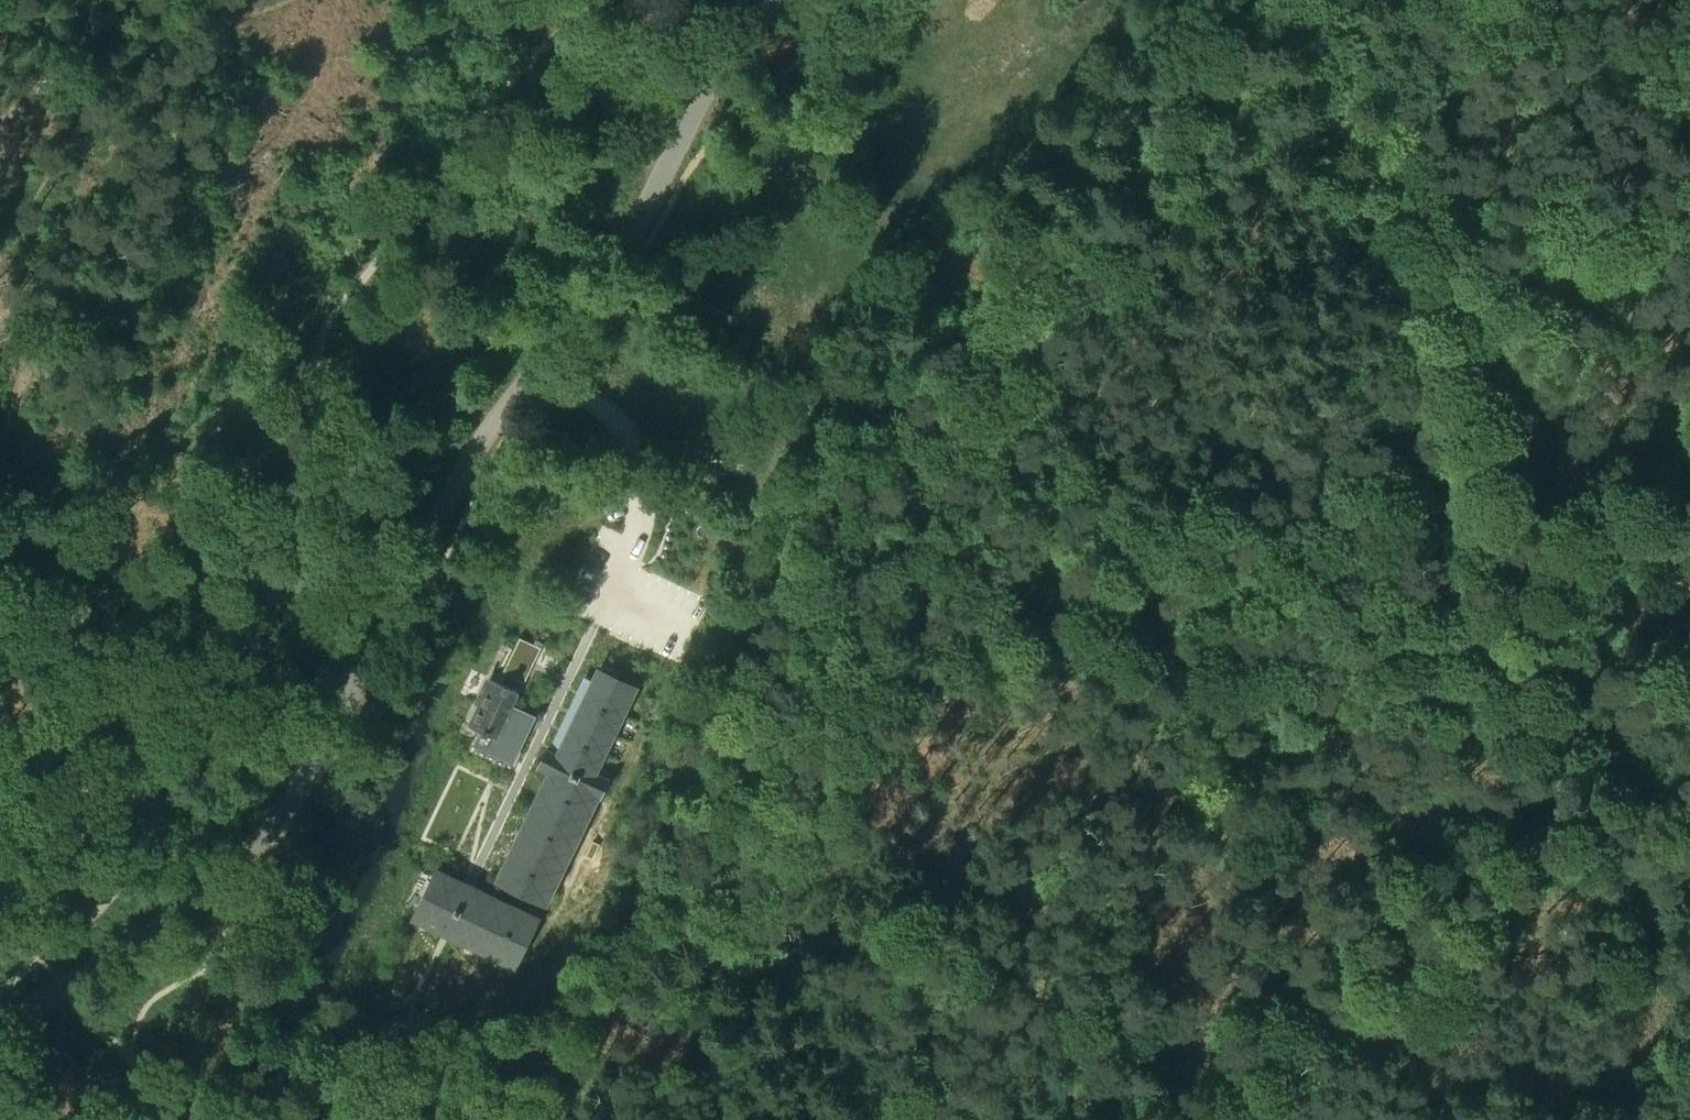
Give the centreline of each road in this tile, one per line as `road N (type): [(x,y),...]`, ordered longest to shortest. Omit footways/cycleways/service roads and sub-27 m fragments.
road 1 (unclassified): [(0,1025),(164,925),(269,823),(343,709),(526,383),(651,208),(706,91),(768,0)]
road 2 (track): [(1525,730),(855,383),(915,292),(1056,143),(1127,83),(1229,27)]
road 3 (track): [(341,1119),(476,883),(623,551),(636,481),(625,437),(597,406),(536,369)]
road 4 (track): [(1200,1119),(1334,985),(1525,730)]

